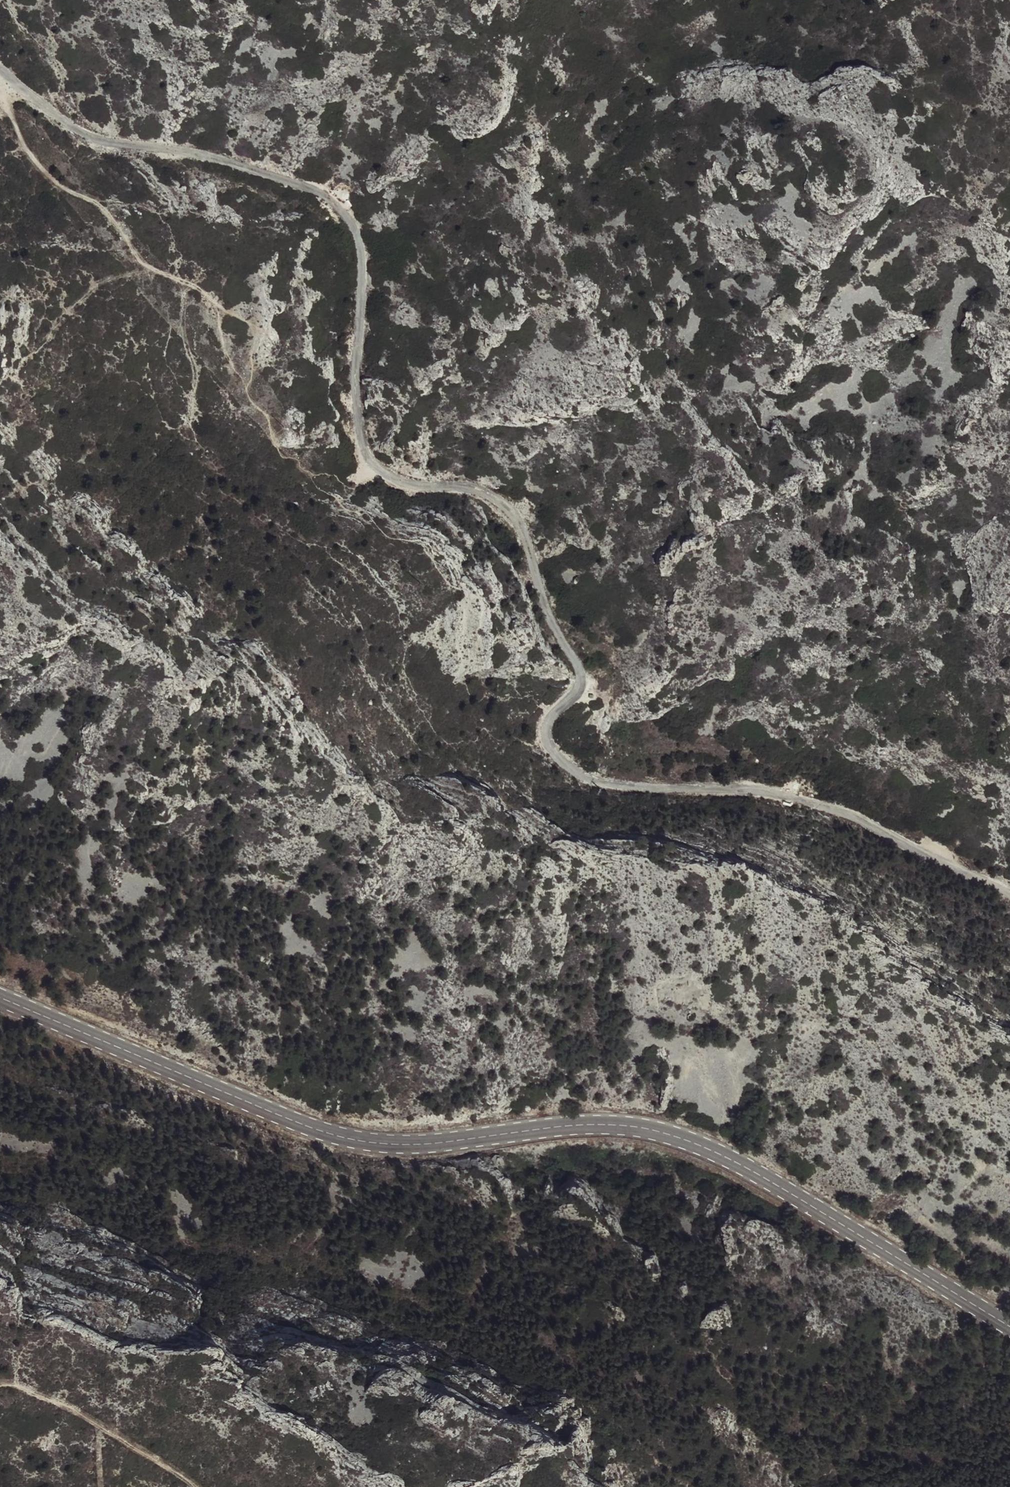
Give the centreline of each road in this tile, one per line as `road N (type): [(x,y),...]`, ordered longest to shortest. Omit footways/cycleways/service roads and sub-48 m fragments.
road 1 (track): [(0,70),(89,136),(222,161),(323,194),(344,210),(361,254),(354,388),(364,452),(391,479),(480,491),(512,513),(547,616),(580,670),(579,687),(545,727),(548,749),(564,766),(615,786),(752,790),(828,807),(1009,895)]
road 2 (tertiary): [(0,998),(346,1137),(418,1146),(603,1125),(685,1139),(1009,1328)]

